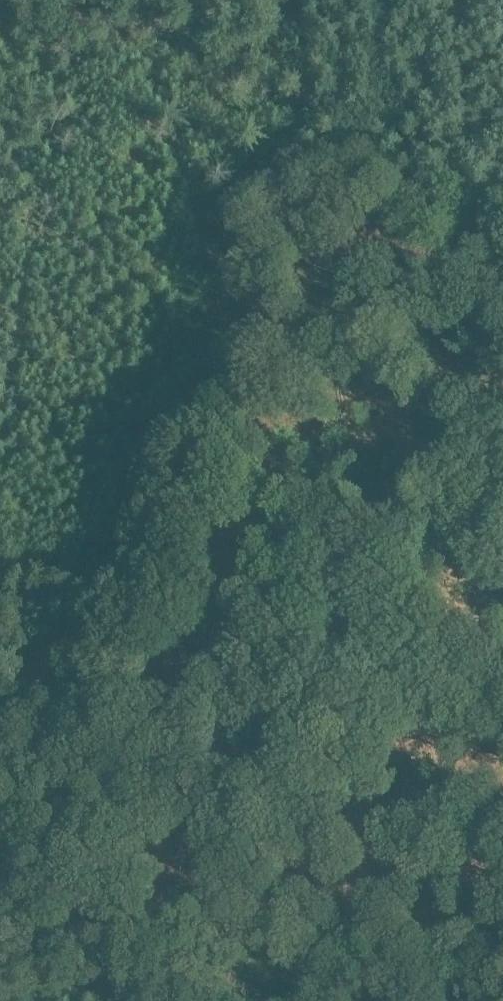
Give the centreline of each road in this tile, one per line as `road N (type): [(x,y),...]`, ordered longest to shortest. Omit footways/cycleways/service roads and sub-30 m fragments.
road 1 (track): [(0,599),(131,609)]

